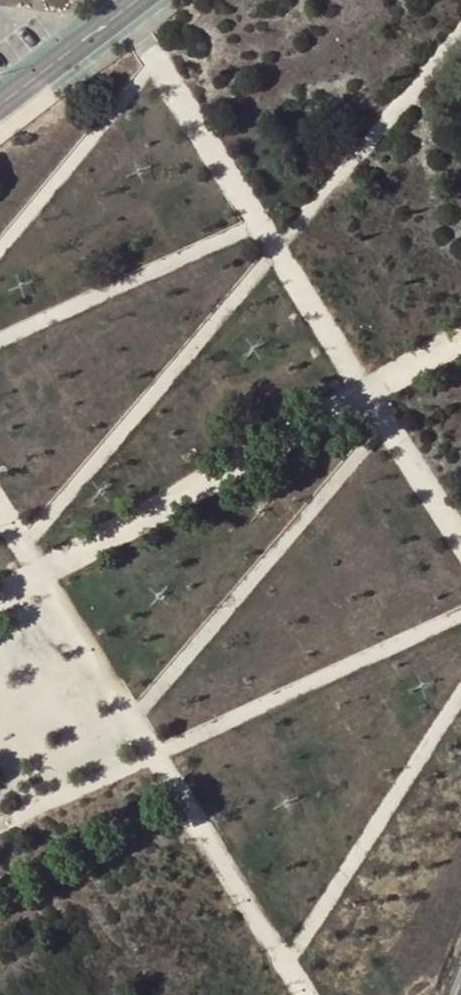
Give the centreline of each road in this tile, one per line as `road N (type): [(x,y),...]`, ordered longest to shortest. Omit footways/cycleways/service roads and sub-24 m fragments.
road 1 (tertiary): [(132,0),(0,102)]

